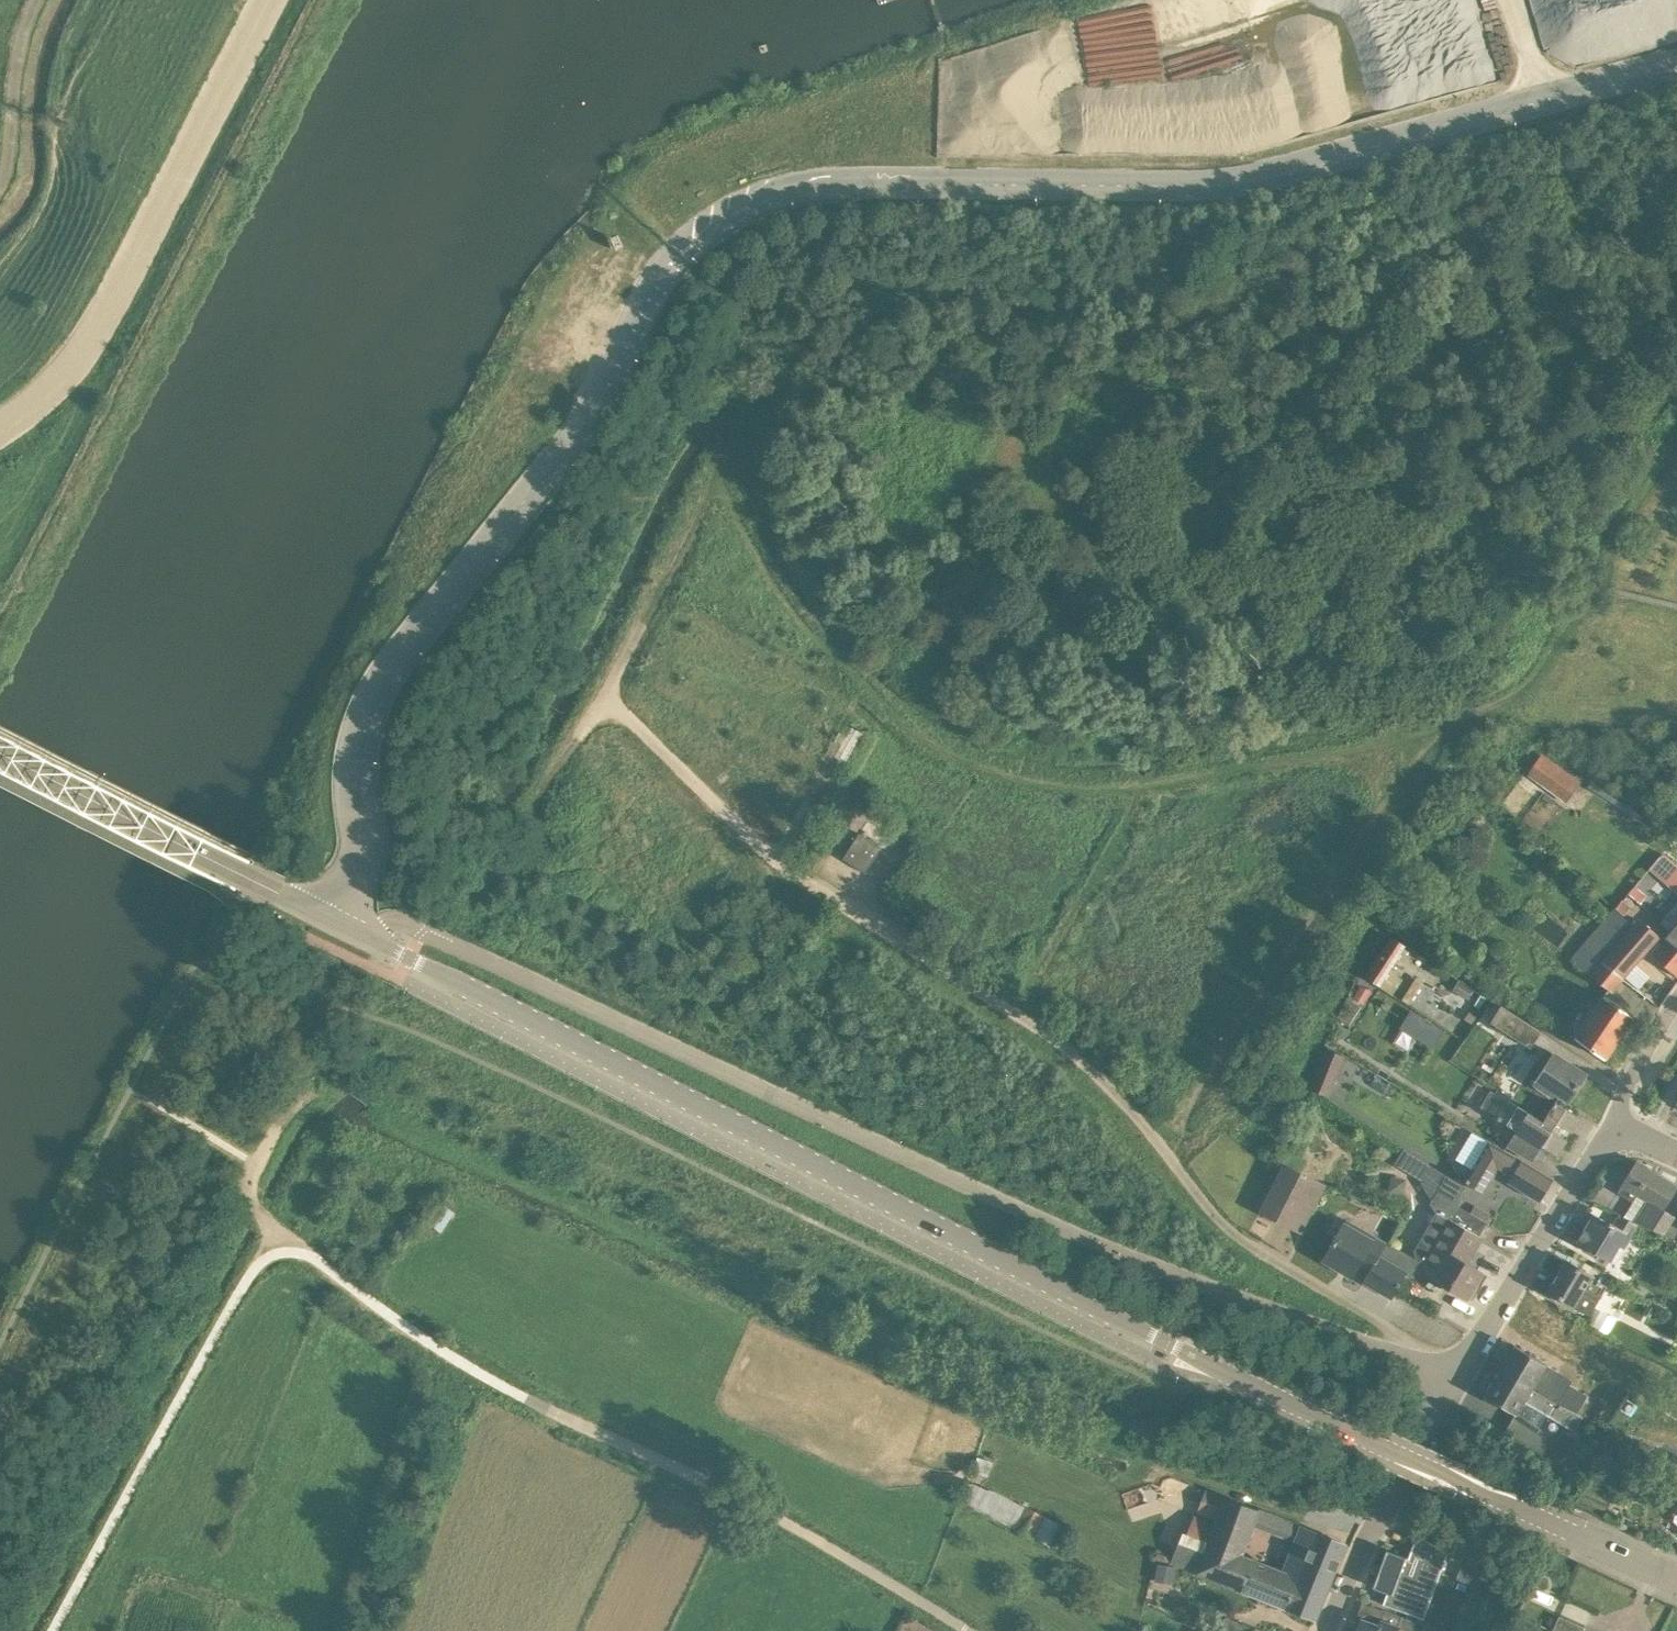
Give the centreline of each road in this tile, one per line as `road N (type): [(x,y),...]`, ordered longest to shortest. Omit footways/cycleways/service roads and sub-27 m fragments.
road 1 (unclassified): [(333,920),(358,873),(354,769),(370,706),(560,455),(670,260),(722,210),(777,186),(1289,173),(1676,61)]
road 2 (tertiary): [(1676,1578),(1237,1379),(366,936)]
road 3 (unclassified): [(53,1630),(261,1262),(298,1249),(547,1411),(811,1538),(968,1630)]
road 4 (unclassified): [(366,936),(393,920),(426,929),(1052,1223),(1257,1308),(1460,1373)]
road 5 (track): [(1176,1164),(1132,1109),(1054,1037),(769,856),(605,697),(662,591)]
road 6 (tertiary): [(333,920),(0,750)]
road 7 (residential): [(1460,1373),(1613,1125)]
road 8 (unclassified): [(1324,1630),(1460,1373)]
road 9 (unclassified): [(1460,1373),(1287,1267)]
road 10 (track): [(282,1250),(255,1209),(247,1178),(288,1107),(306,1094)]
road 11 (track): [(1287,1267),(1224,1226),(1176,1164)]
road 12 (residential): [(1613,1125),(1635,1066),(1676,1000)]

